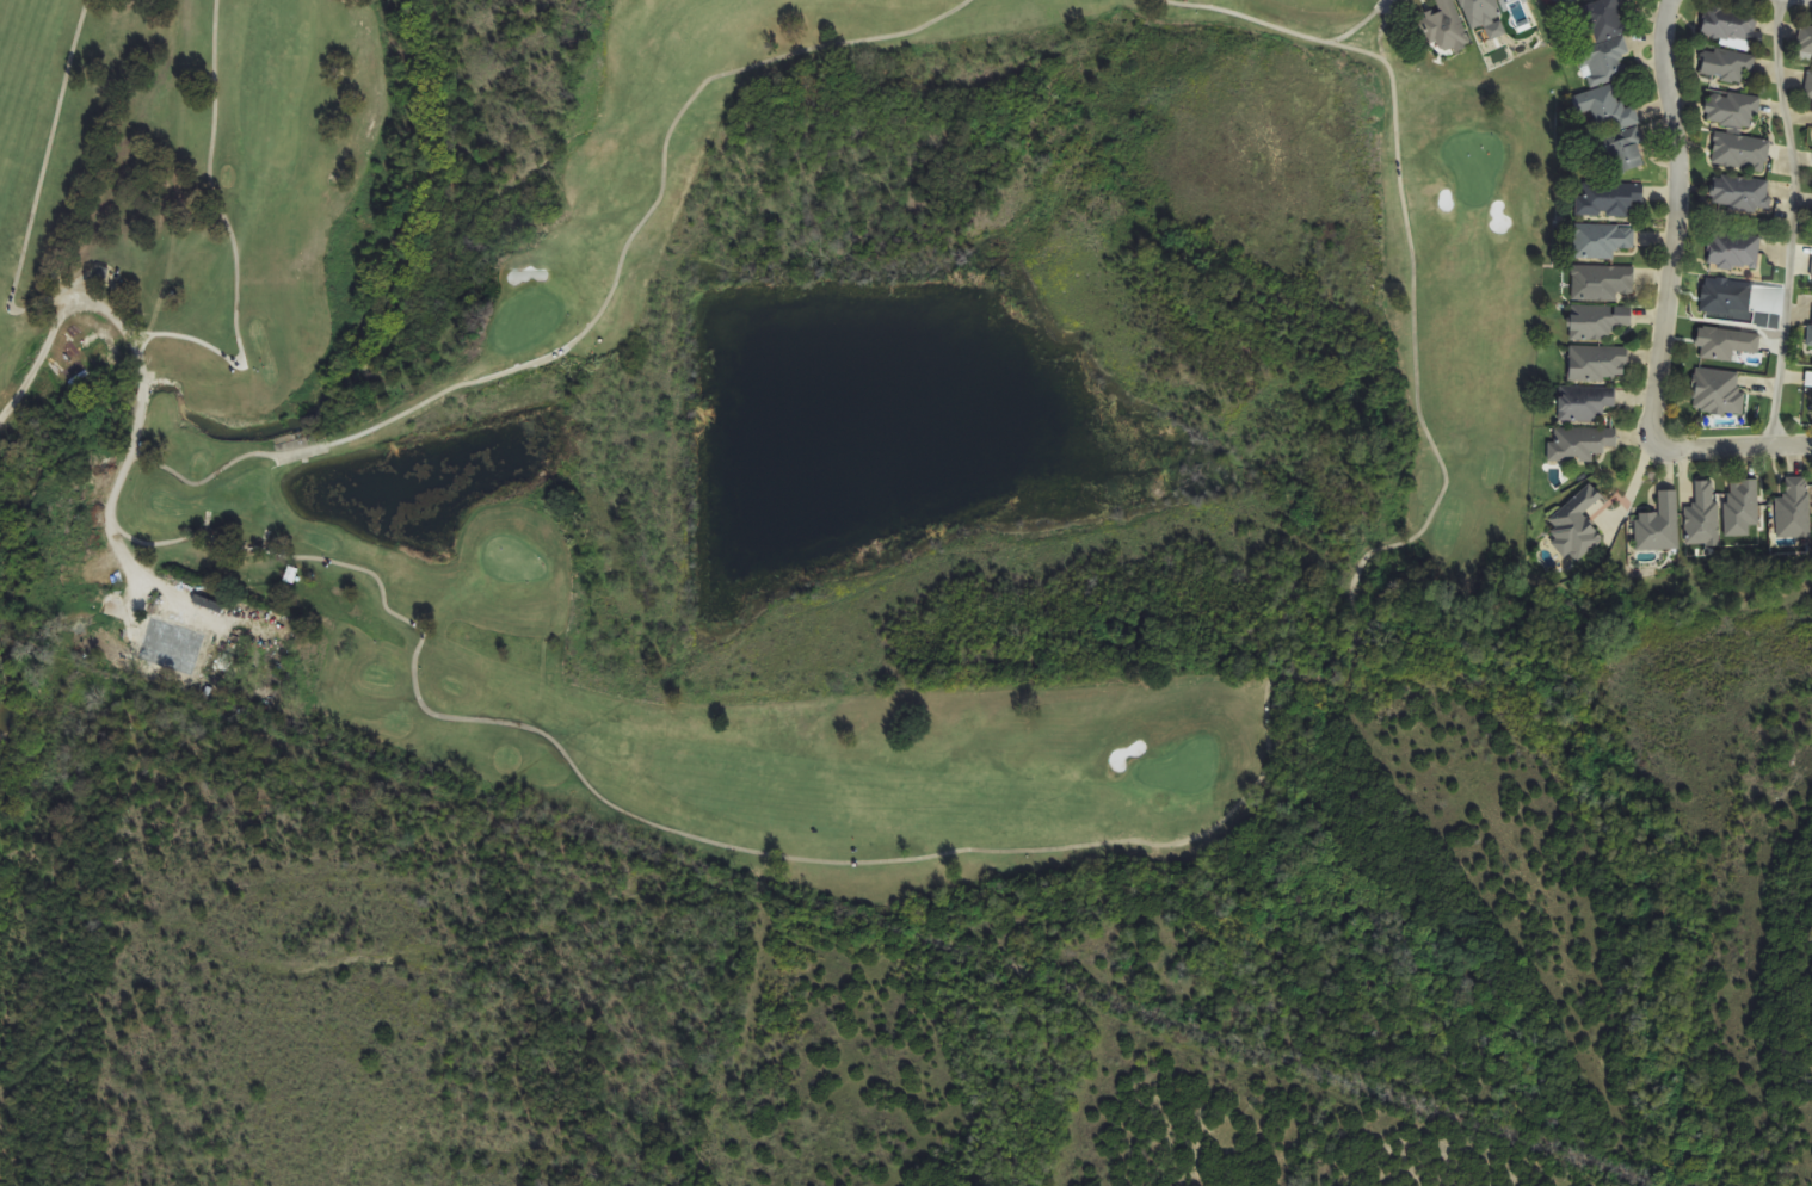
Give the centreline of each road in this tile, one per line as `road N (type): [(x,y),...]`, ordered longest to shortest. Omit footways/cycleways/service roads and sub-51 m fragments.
road 1 (residential): [(0,424),(64,309),(84,303),(107,313),(140,375),(109,513),(123,554),(136,580),(175,611),(244,625),(292,648),(310,678),(303,694),(269,685)]
road 2 (residential): [(1670,0),(1660,67),(1677,190),(1653,410),(1658,446)]
road 3 (residential): [(1811,447),(1658,446)]

